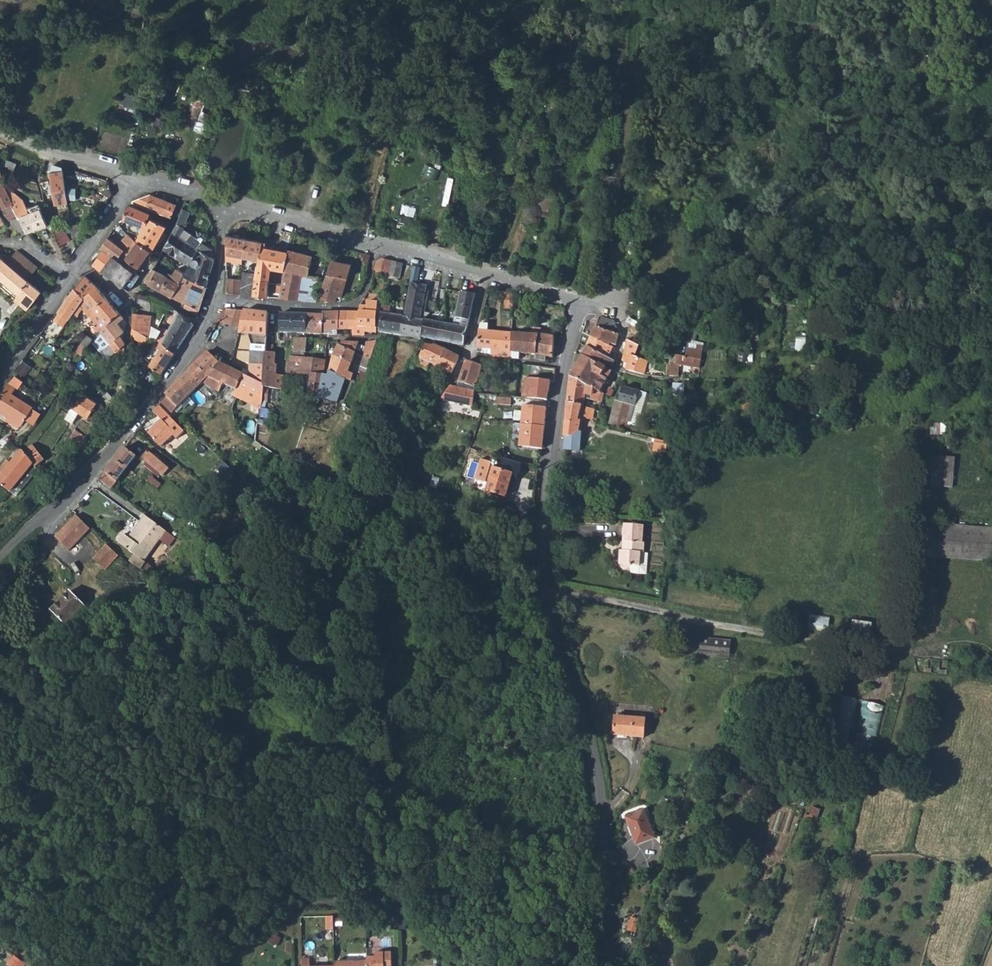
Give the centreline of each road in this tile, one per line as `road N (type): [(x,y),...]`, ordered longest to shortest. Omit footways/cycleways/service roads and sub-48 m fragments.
road 1 (residential): [(566,365),(547,517),(548,581),(596,761),(607,965)]
road 2 (residential): [(215,302),(165,391),(0,561)]
road 3 (residential): [(215,302),(361,303),(372,286),(377,246)]
road 4 (residential): [(377,246),(223,201)]
road 5 (residential): [(135,175),(0,129)]
road 6 (residential): [(68,278),(135,175)]
road 7 (track): [(398,965),(408,917),(457,965)]

